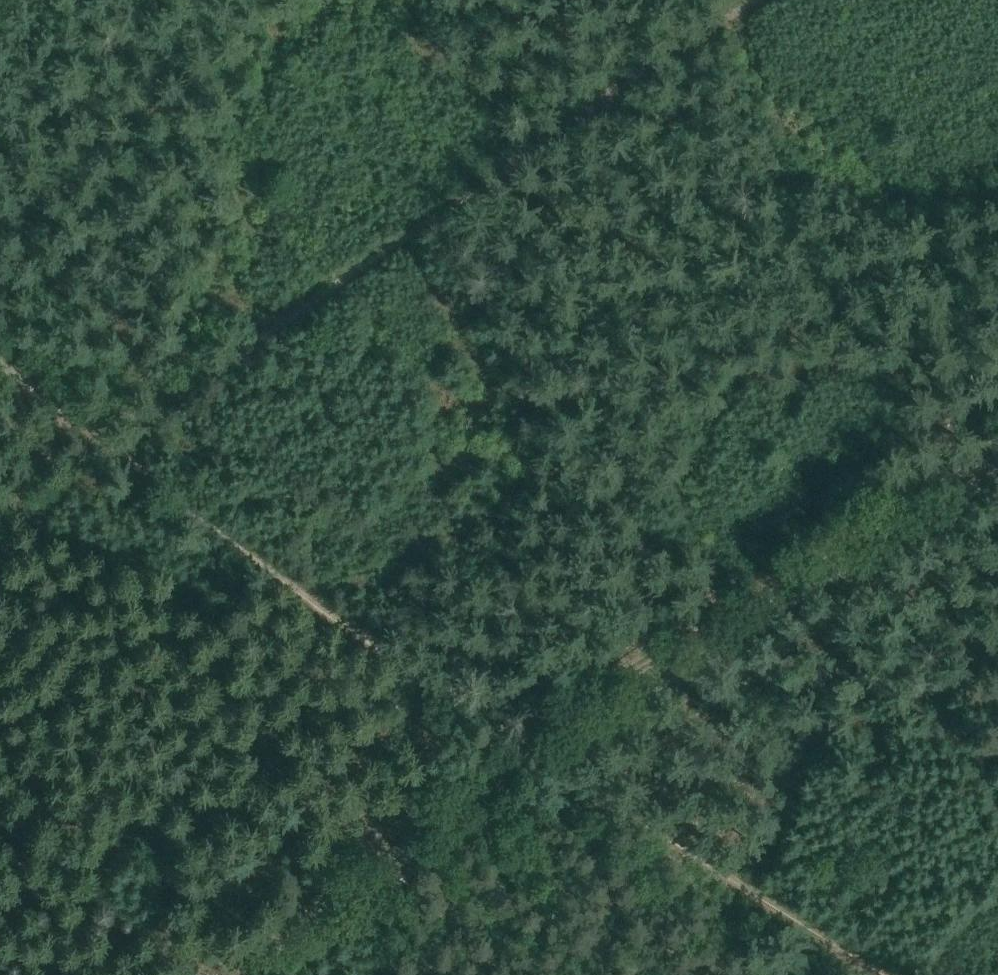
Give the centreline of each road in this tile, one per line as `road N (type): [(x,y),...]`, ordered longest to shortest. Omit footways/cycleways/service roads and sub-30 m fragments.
road 1 (track): [(997,433),(817,533),(611,674),(240,974)]
road 2 (track): [(877,974),(555,756),(140,448)]
road 3 (track): [(140,448),(387,249),(730,0)]
road 4 (track): [(140,448),(0,335)]

